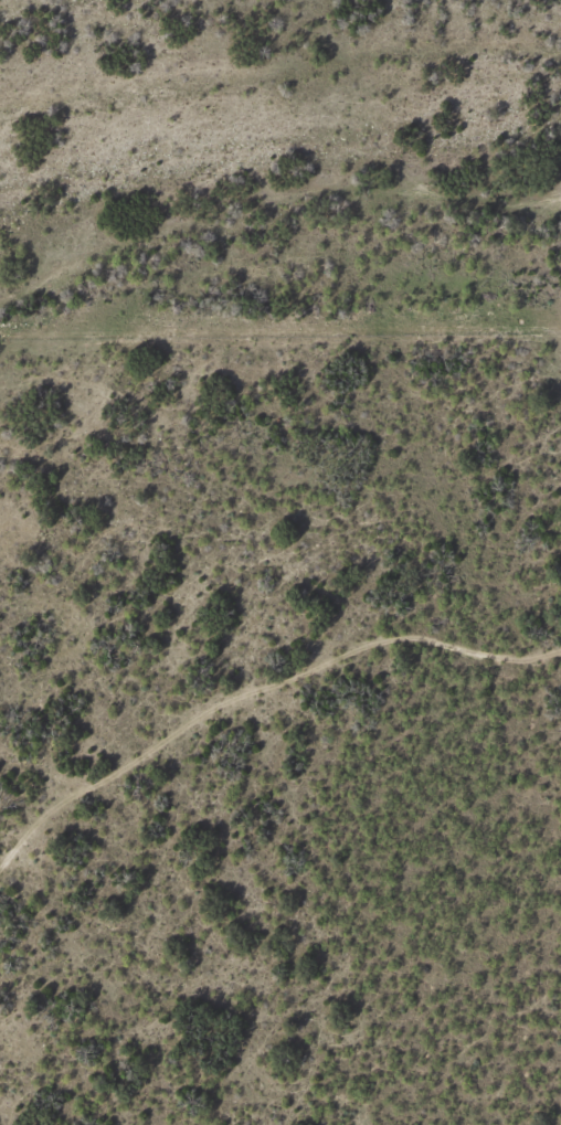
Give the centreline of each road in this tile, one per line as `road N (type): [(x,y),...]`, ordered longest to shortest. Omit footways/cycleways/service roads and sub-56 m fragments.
road 1 (residential): [(0,827),(294,646),(387,646),(496,679),(560,668)]

